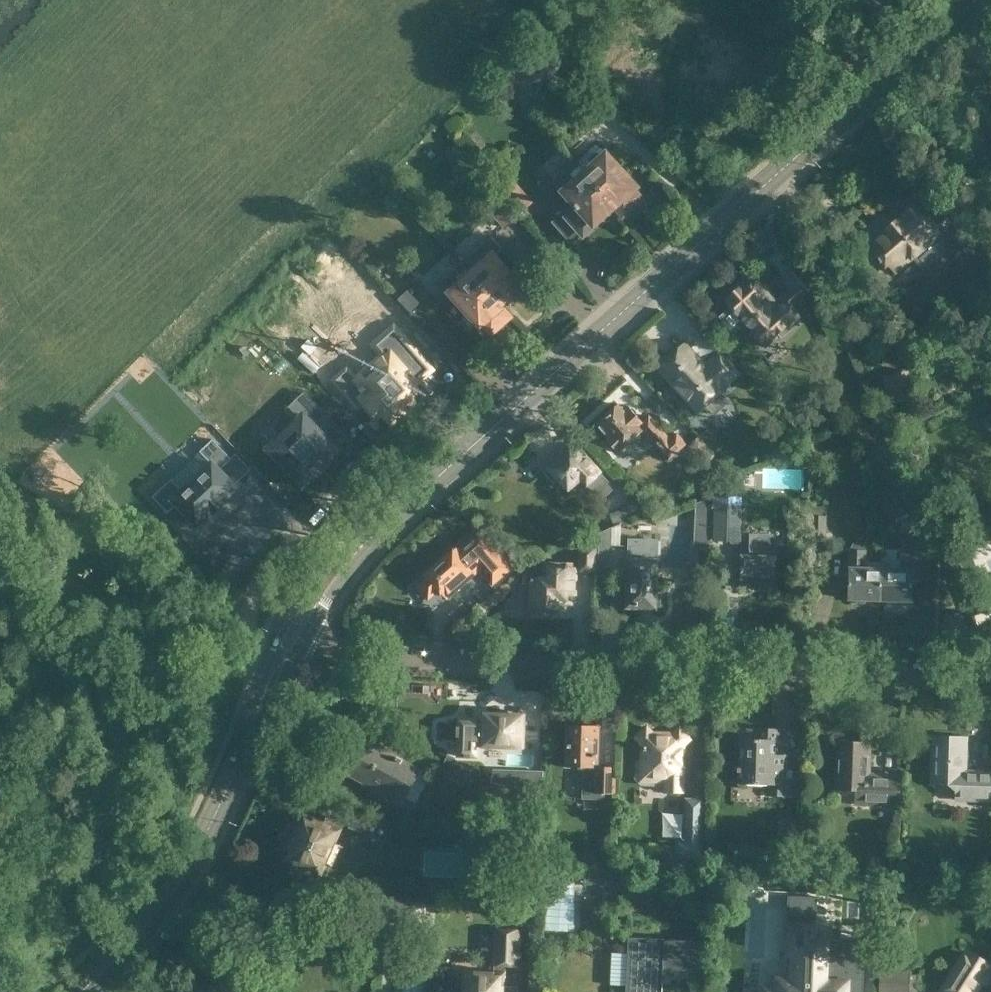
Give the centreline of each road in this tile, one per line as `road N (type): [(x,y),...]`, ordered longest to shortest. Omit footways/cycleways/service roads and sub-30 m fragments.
road 1 (secondary): [(317,595),(650,282),(978,14)]
road 2 (residential): [(317,595),(411,642),(619,642),(832,661),(990,664)]
road 3 (secondary): [(79,991),(179,884),(317,595)]
road 4 (track): [(0,454),(310,618)]

